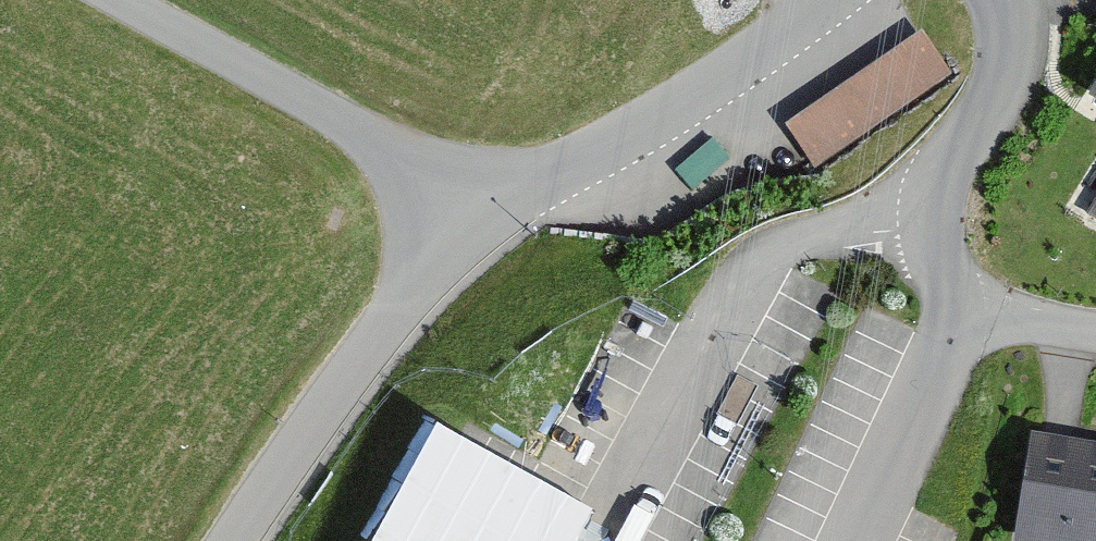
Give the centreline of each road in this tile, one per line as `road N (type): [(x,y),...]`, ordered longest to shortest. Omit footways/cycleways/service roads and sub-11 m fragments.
road 1 (residential): [(1095,333),(974,312),(942,289),(927,252),(935,194),(986,120),(1011,64),(1003,0)]
road 2 (unclassified): [(107,0),(417,174),(483,223)]
road 3 (unclassified): [(483,223),(838,0)]
road 4 (unclassified): [(241,540),(309,431),(483,223)]

